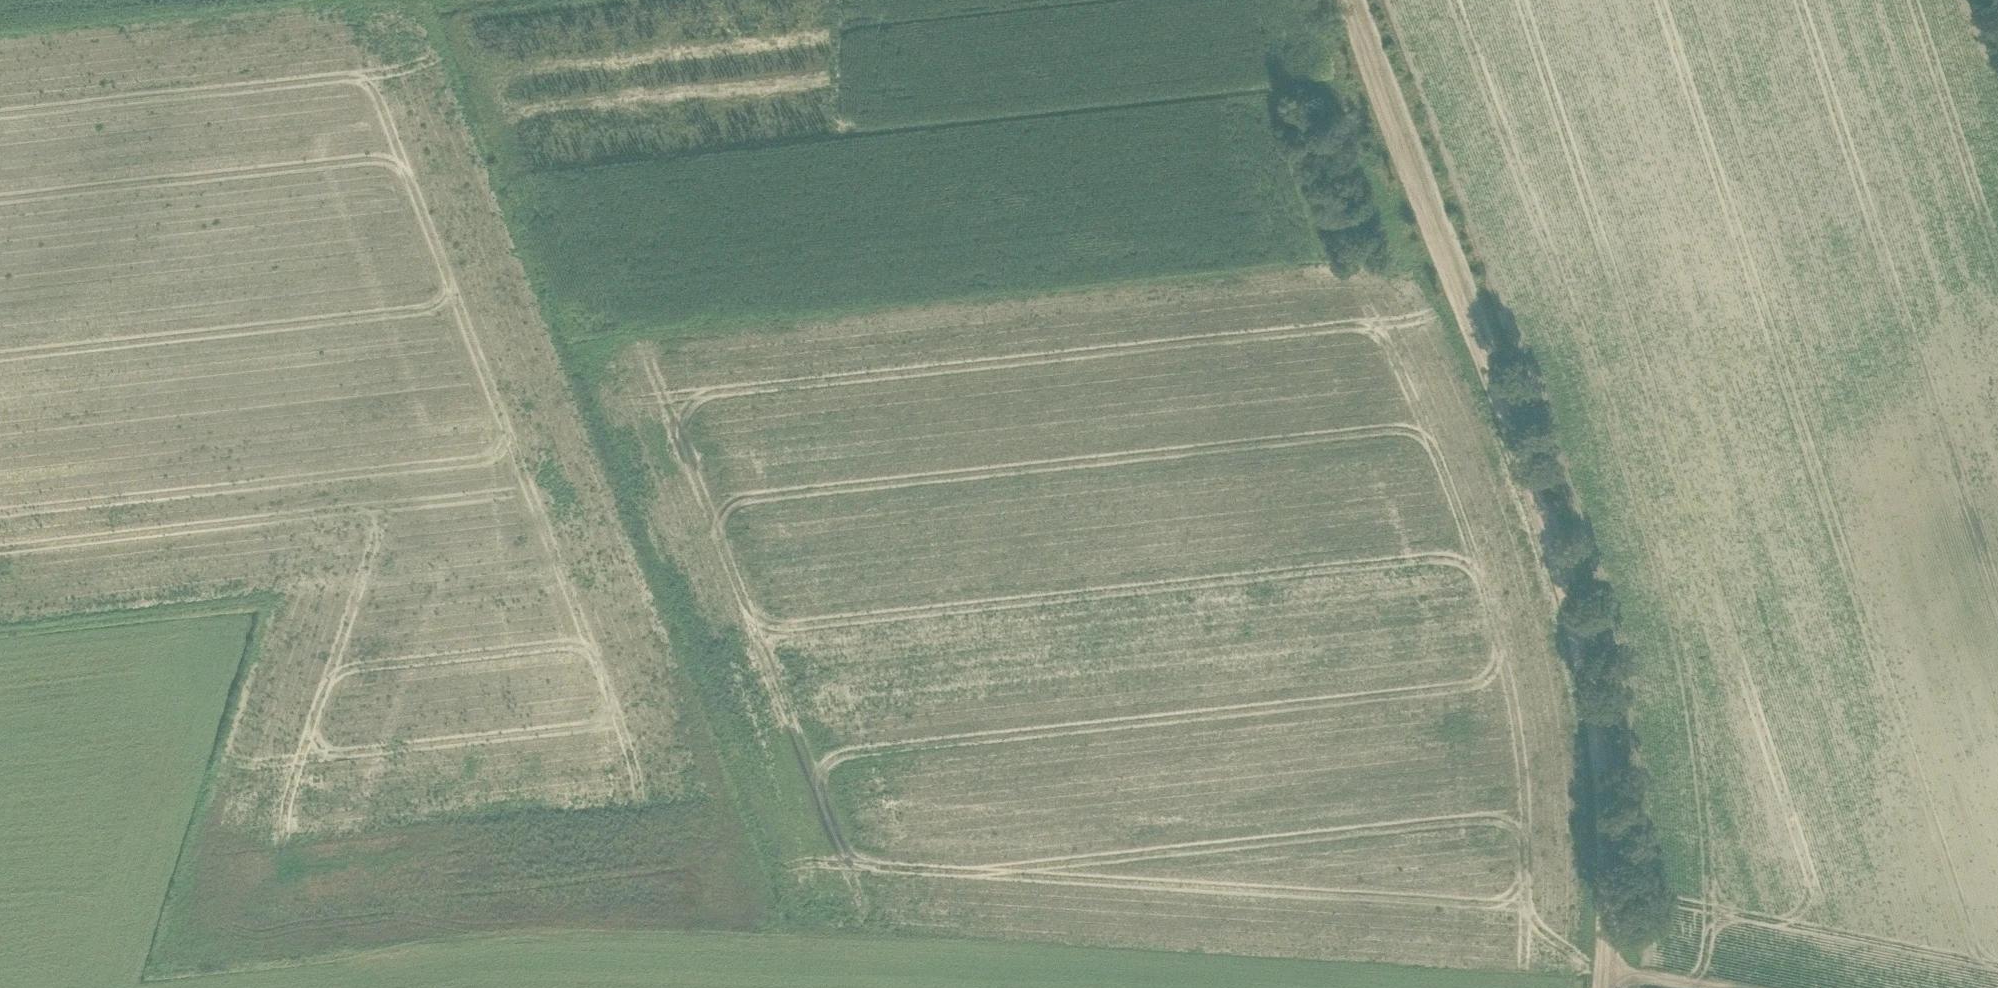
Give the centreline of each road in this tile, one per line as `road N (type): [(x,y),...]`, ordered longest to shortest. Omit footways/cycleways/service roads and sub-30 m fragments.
road 1 (track): [(1611,987),(1606,855),(1560,573),(1351,0)]

